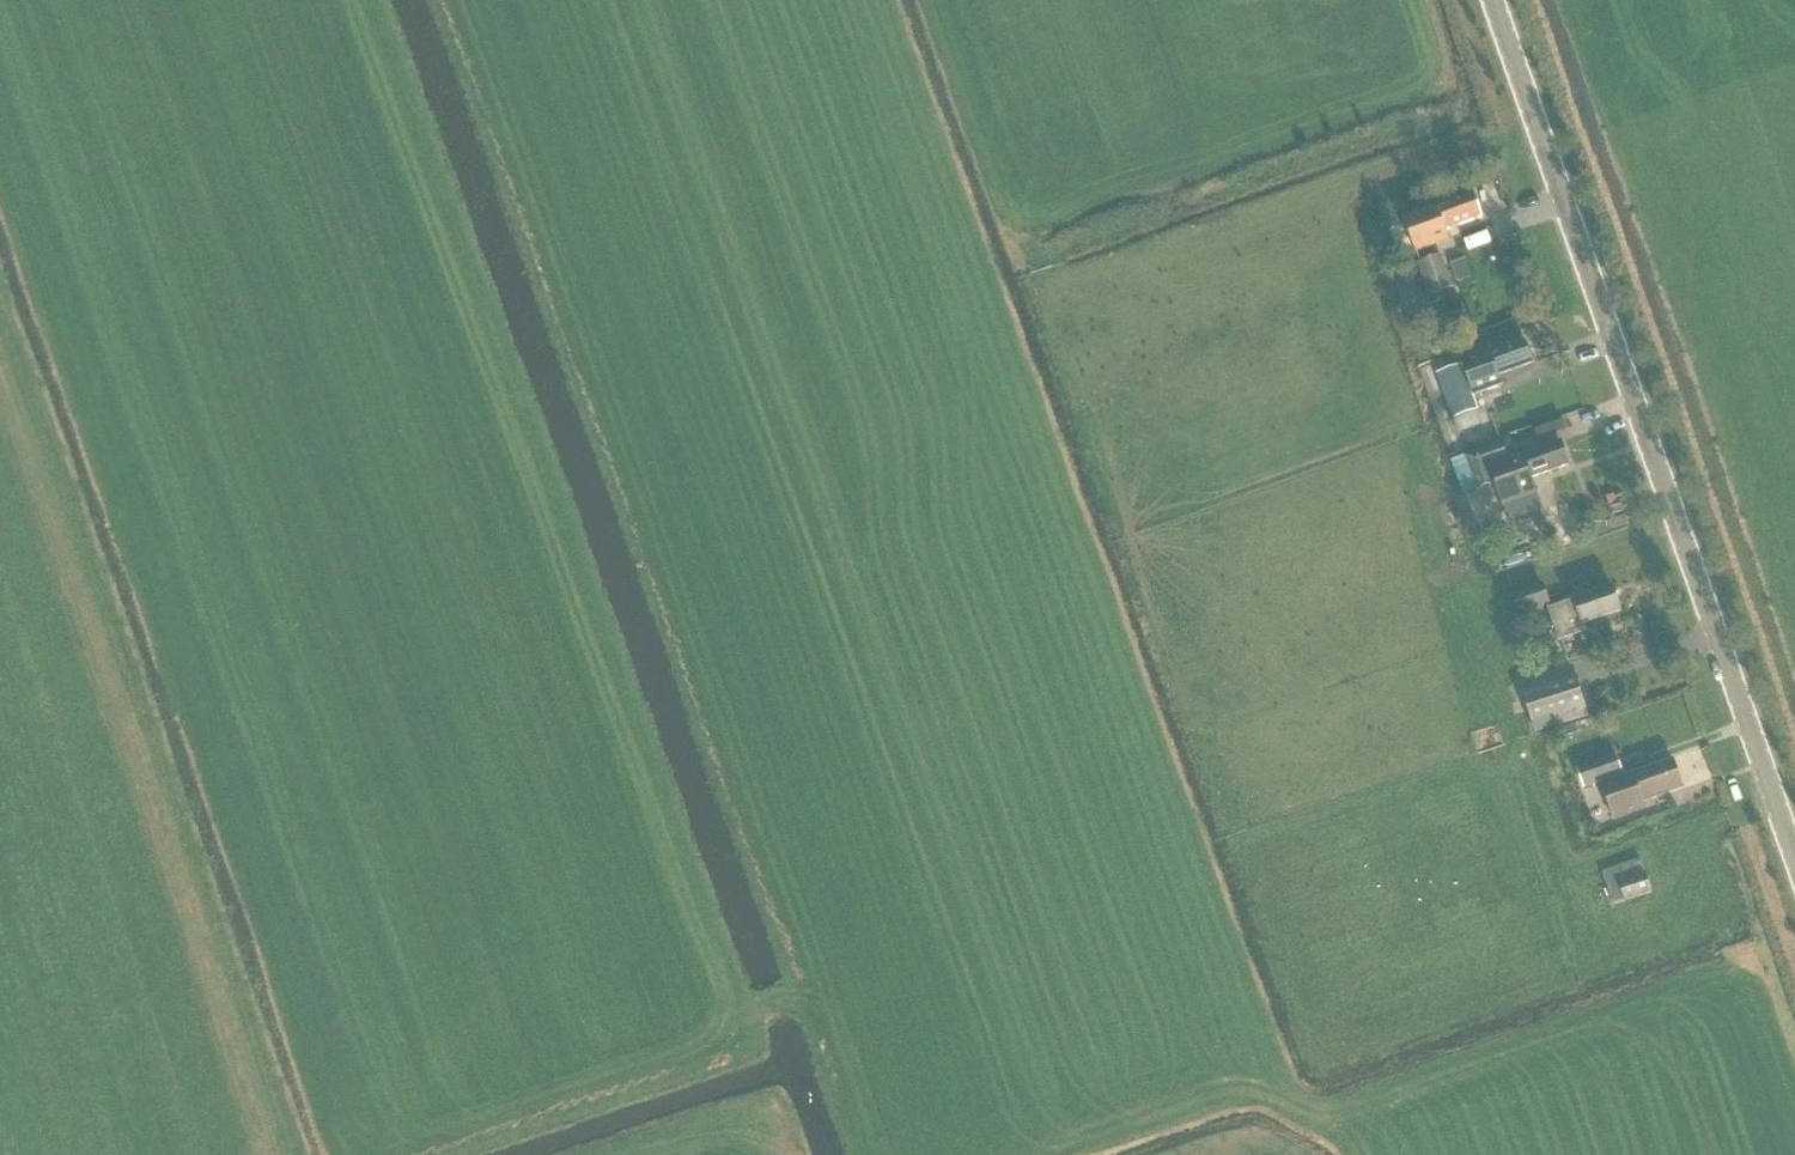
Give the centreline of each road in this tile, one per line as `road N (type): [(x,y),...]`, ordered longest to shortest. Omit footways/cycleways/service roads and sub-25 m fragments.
road 1 (unclassified): [(1794,856),(1491,0)]

